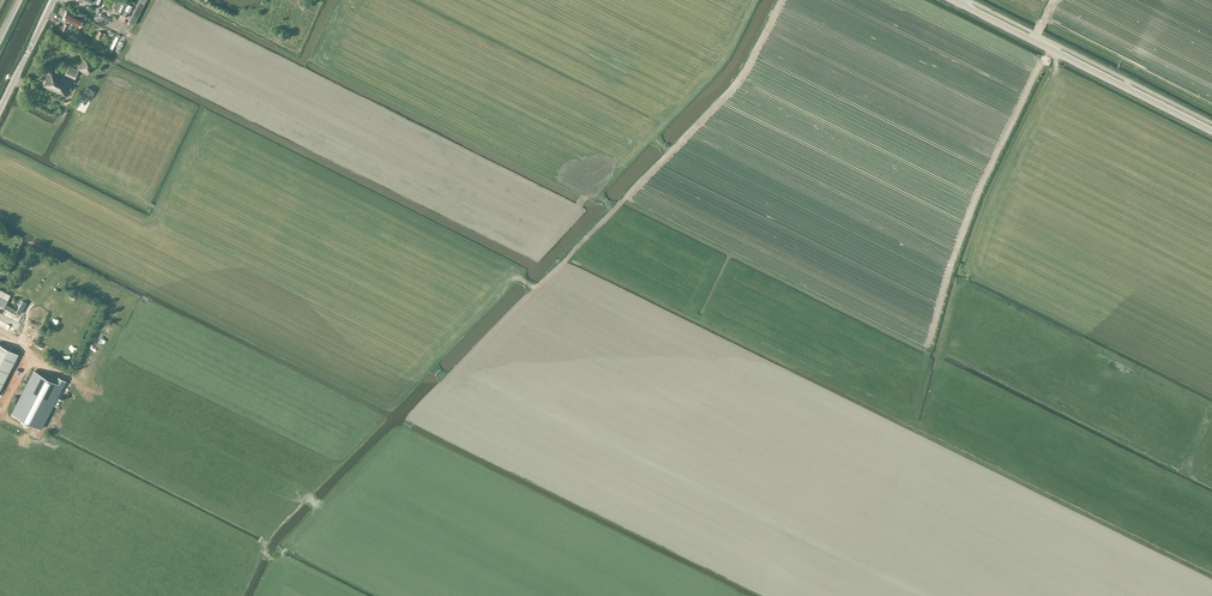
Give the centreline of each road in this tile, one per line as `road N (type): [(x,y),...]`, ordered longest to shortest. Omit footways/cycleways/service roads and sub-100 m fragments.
road 1 (track): [(355,506),(322,506),(212,444),(94,401),(73,379),(0,338)]
road 2 (tertiary): [(1211,132),(950,0)]
road 3 (tertiary): [(54,0),(0,109)]

